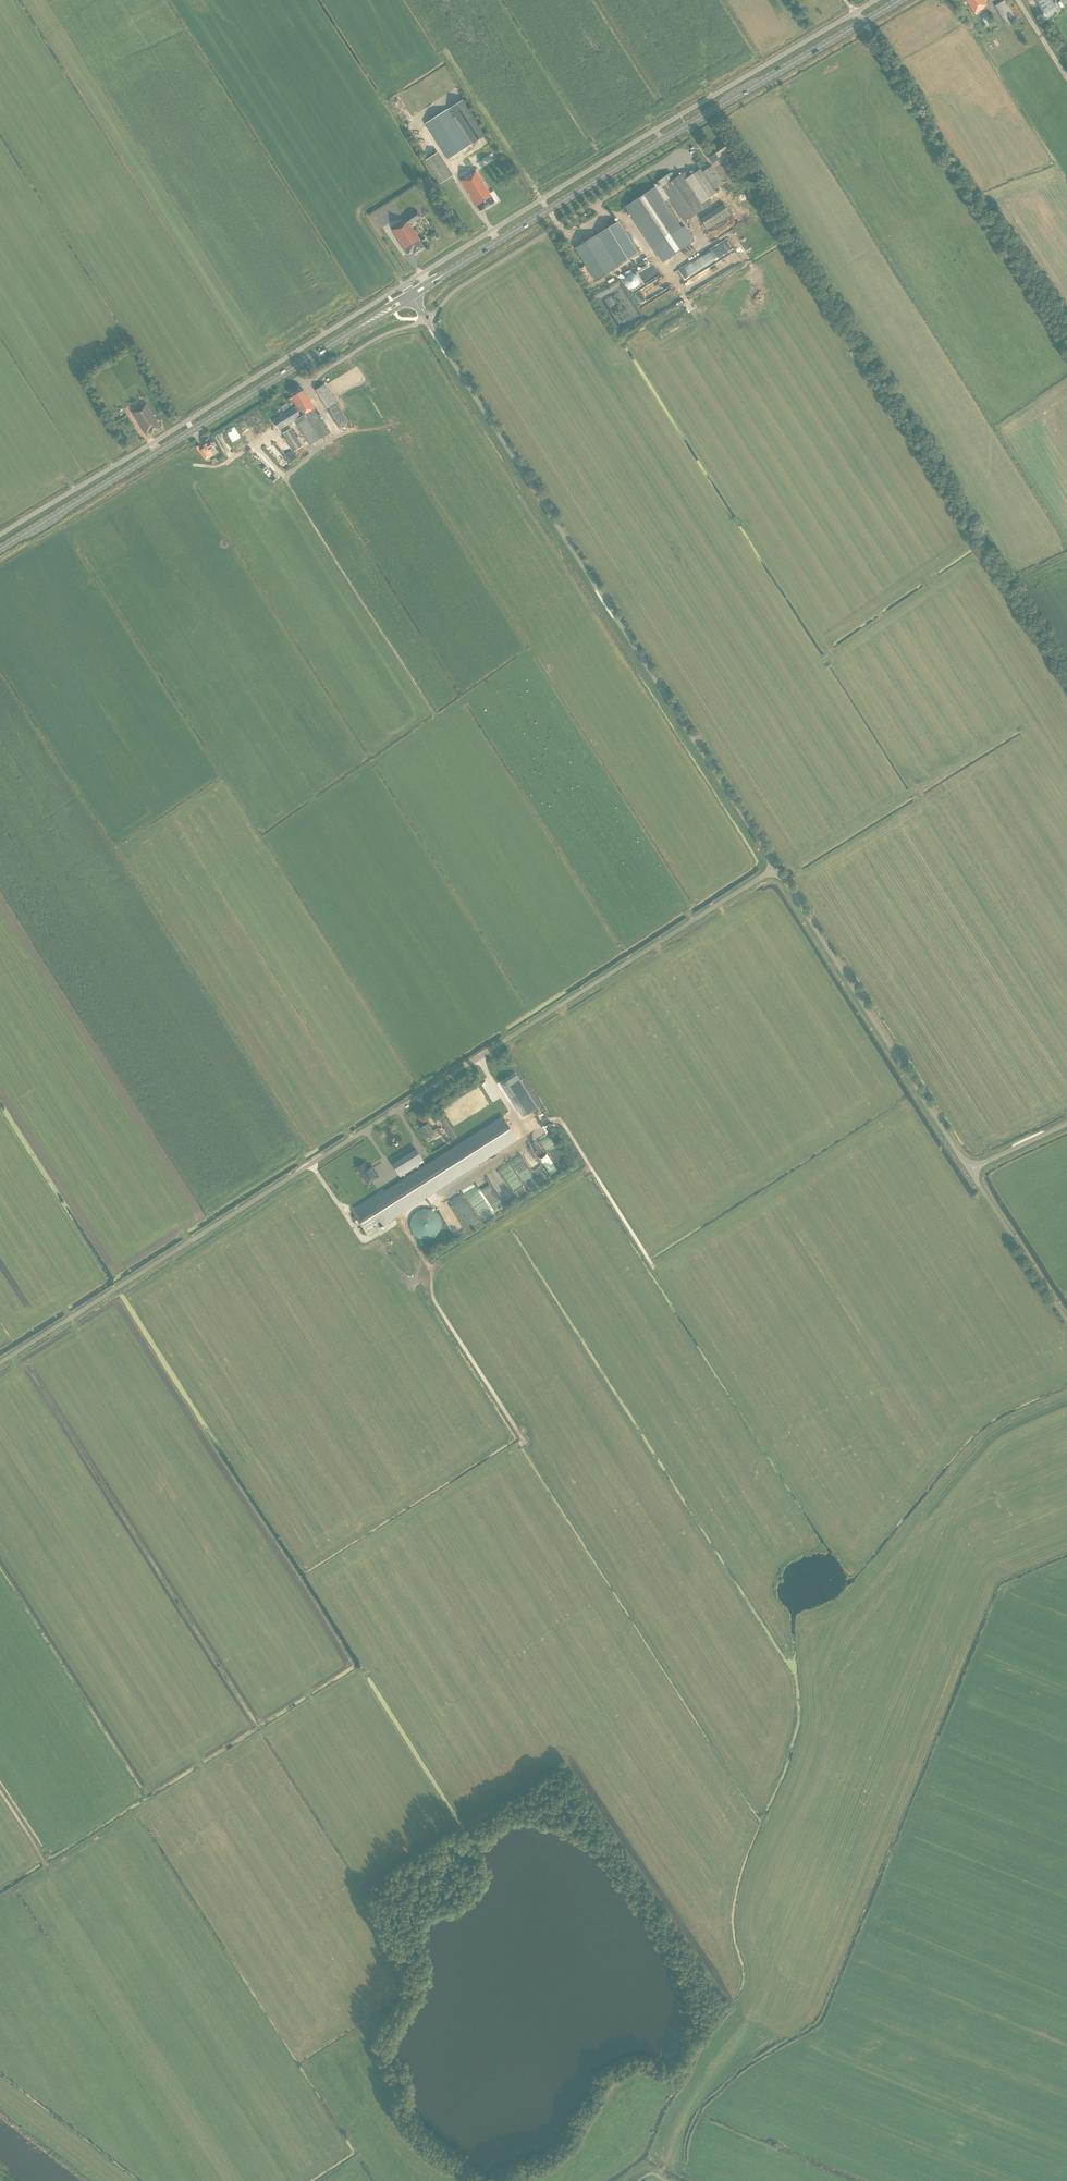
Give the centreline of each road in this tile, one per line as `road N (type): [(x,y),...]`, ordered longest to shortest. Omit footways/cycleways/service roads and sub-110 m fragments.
road 1 (unclassified): [(0,1364),(776,868)]
road 2 (unclassified): [(413,298),(776,868)]
road 3 (track): [(71,527),(159,472),(184,462),(220,466),(254,444),(286,476),(435,716)]
road 4 (unclassified): [(856,12),(405,284)]
road 5 (primary): [(443,275),(861,23)]
road 6 (unclassified): [(0,536),(405,284)]
road 7 (primary): [(0,549),(358,328)]
road 8 (unclassified): [(776,868),(970,1170)]
road 9 (unclassified): [(1066,1320),(970,1170)]

